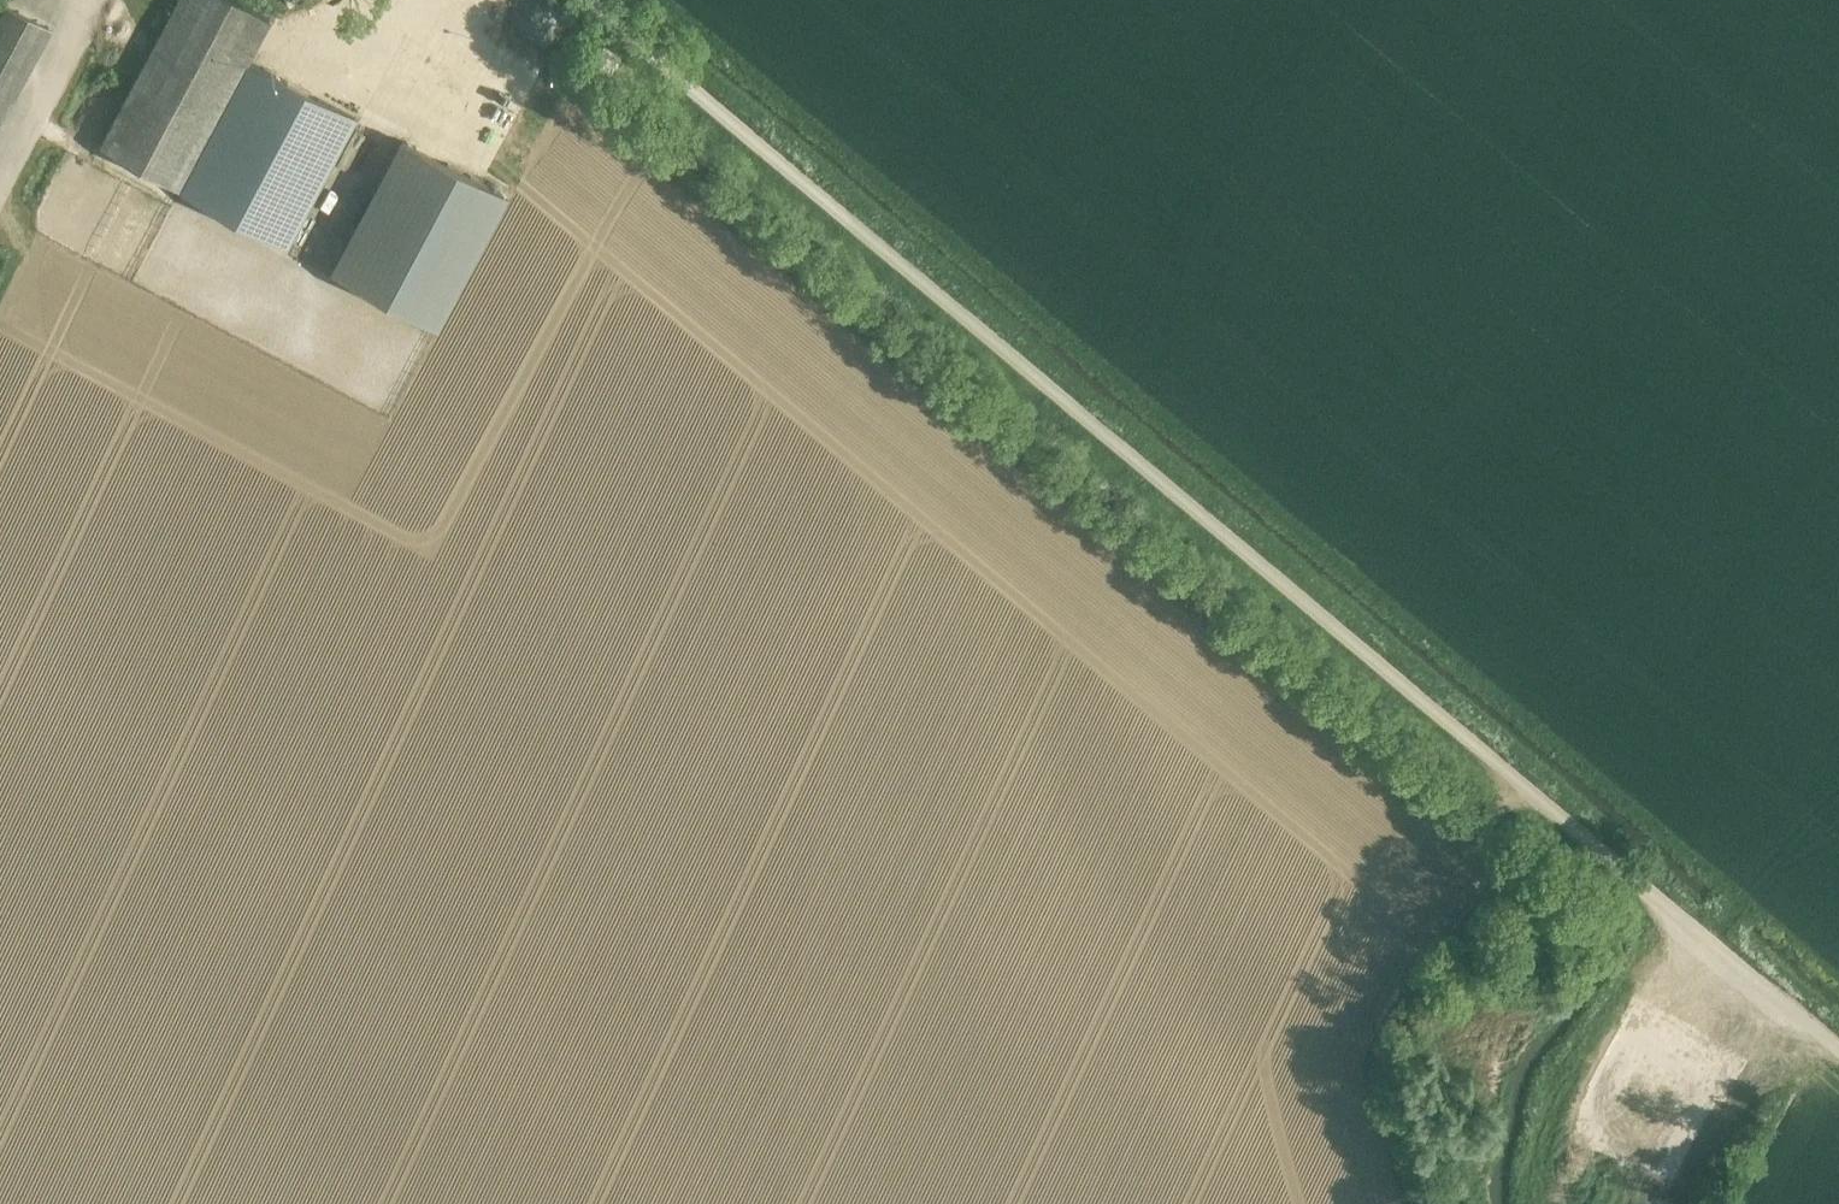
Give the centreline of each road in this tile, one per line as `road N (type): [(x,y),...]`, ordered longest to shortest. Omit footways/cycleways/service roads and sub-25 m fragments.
road 1 (track): [(72,0),(39,123),(0,182)]

